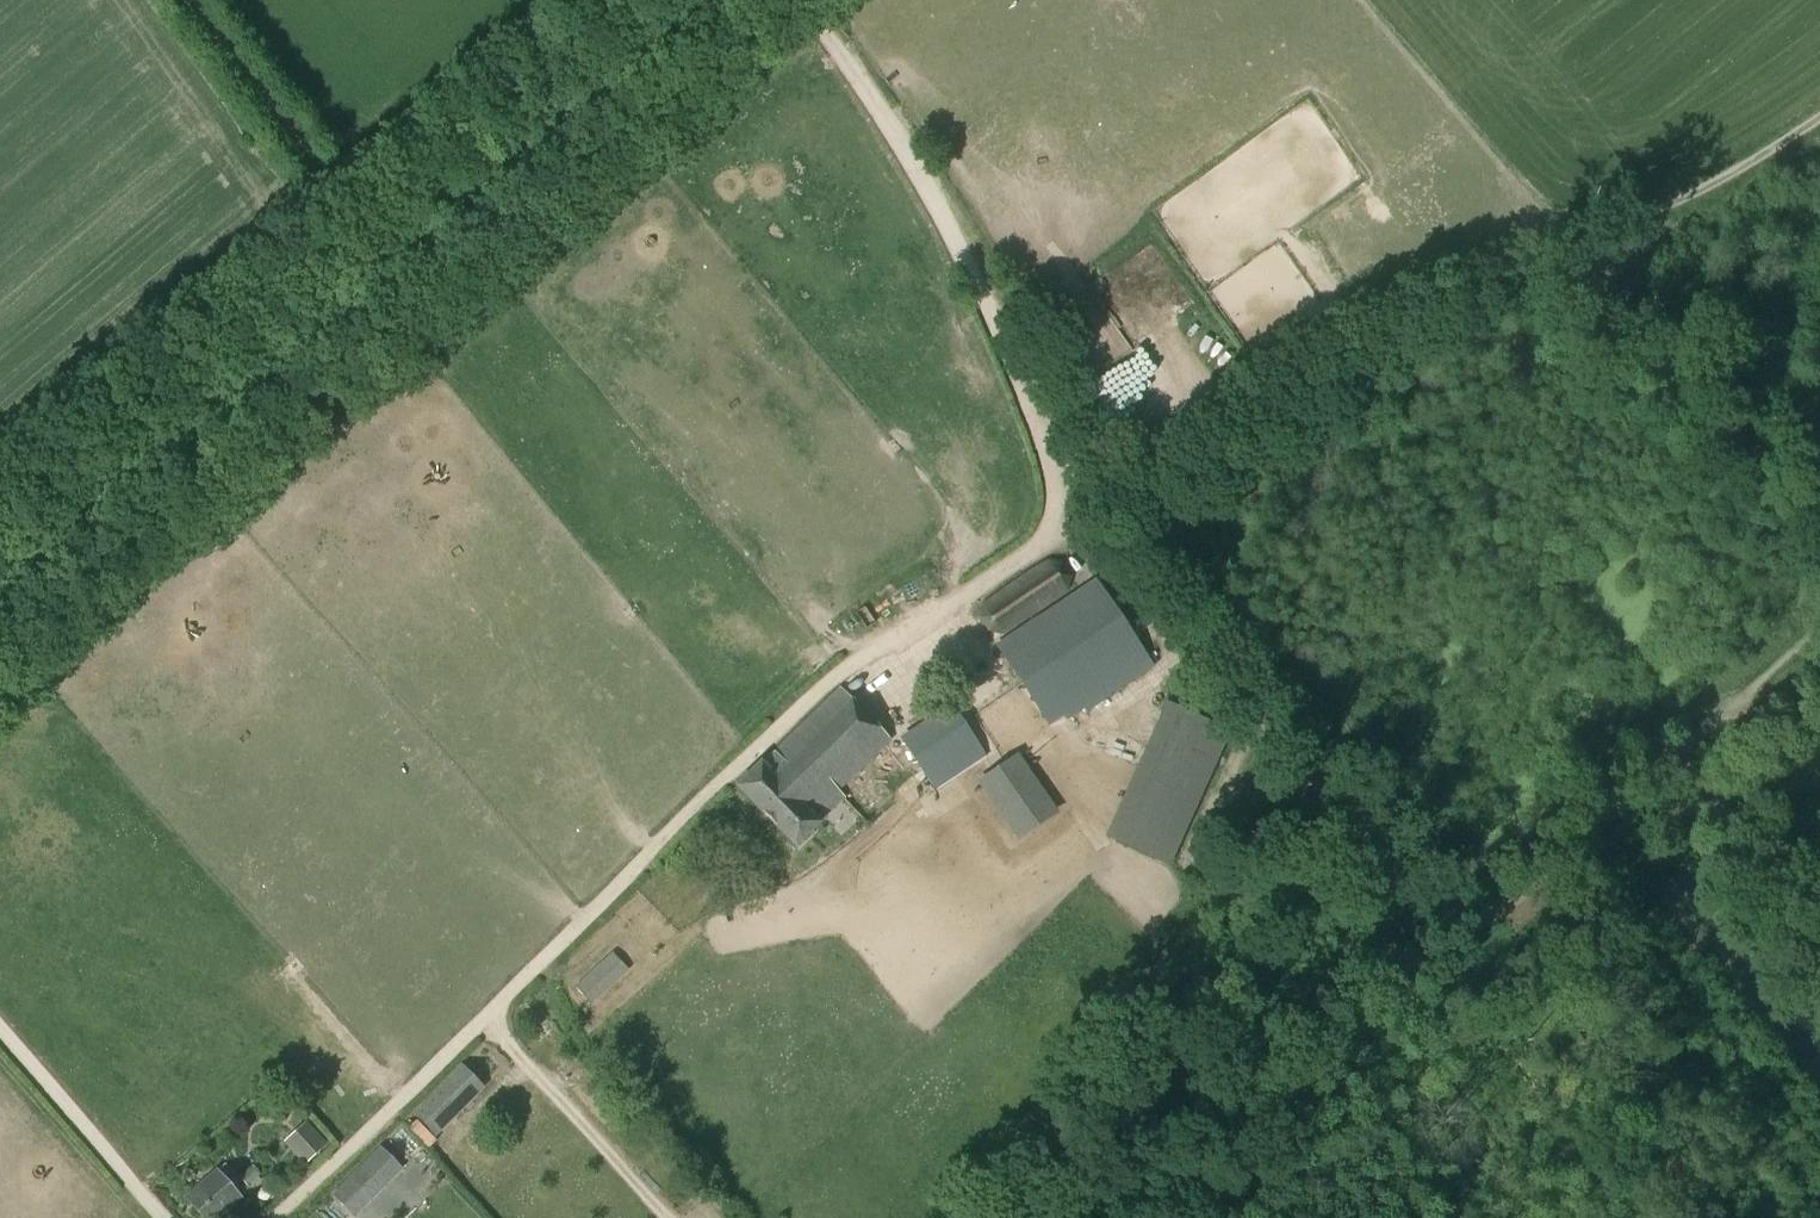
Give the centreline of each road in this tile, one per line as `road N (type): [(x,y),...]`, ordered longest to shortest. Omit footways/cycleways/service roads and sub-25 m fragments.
road 1 (track): [(271,1217),(845,667),(1073,520)]
road 2 (secondary): [(0,583),(711,0)]
road 3 (track): [(1656,774),(1612,796),(1506,903),(1460,916),(1433,911),(1073,520)]
road 4 (track): [(1695,795),(1275,1217)]
road 5 (track): [(1073,520),(964,258),(898,136),(797,0)]
road 6 (track): [(1073,520),(1343,326),(1424,288),(1578,241)]
road 7 (track): [(187,0),(339,200),(420,330)]
road 8 (track): [(1578,241),(1699,188),(1819,116)]
road 9 (track): [(0,1032),(164,1217)]
road 10 (track): [(1819,939),(1681,781),(1656,774)]

